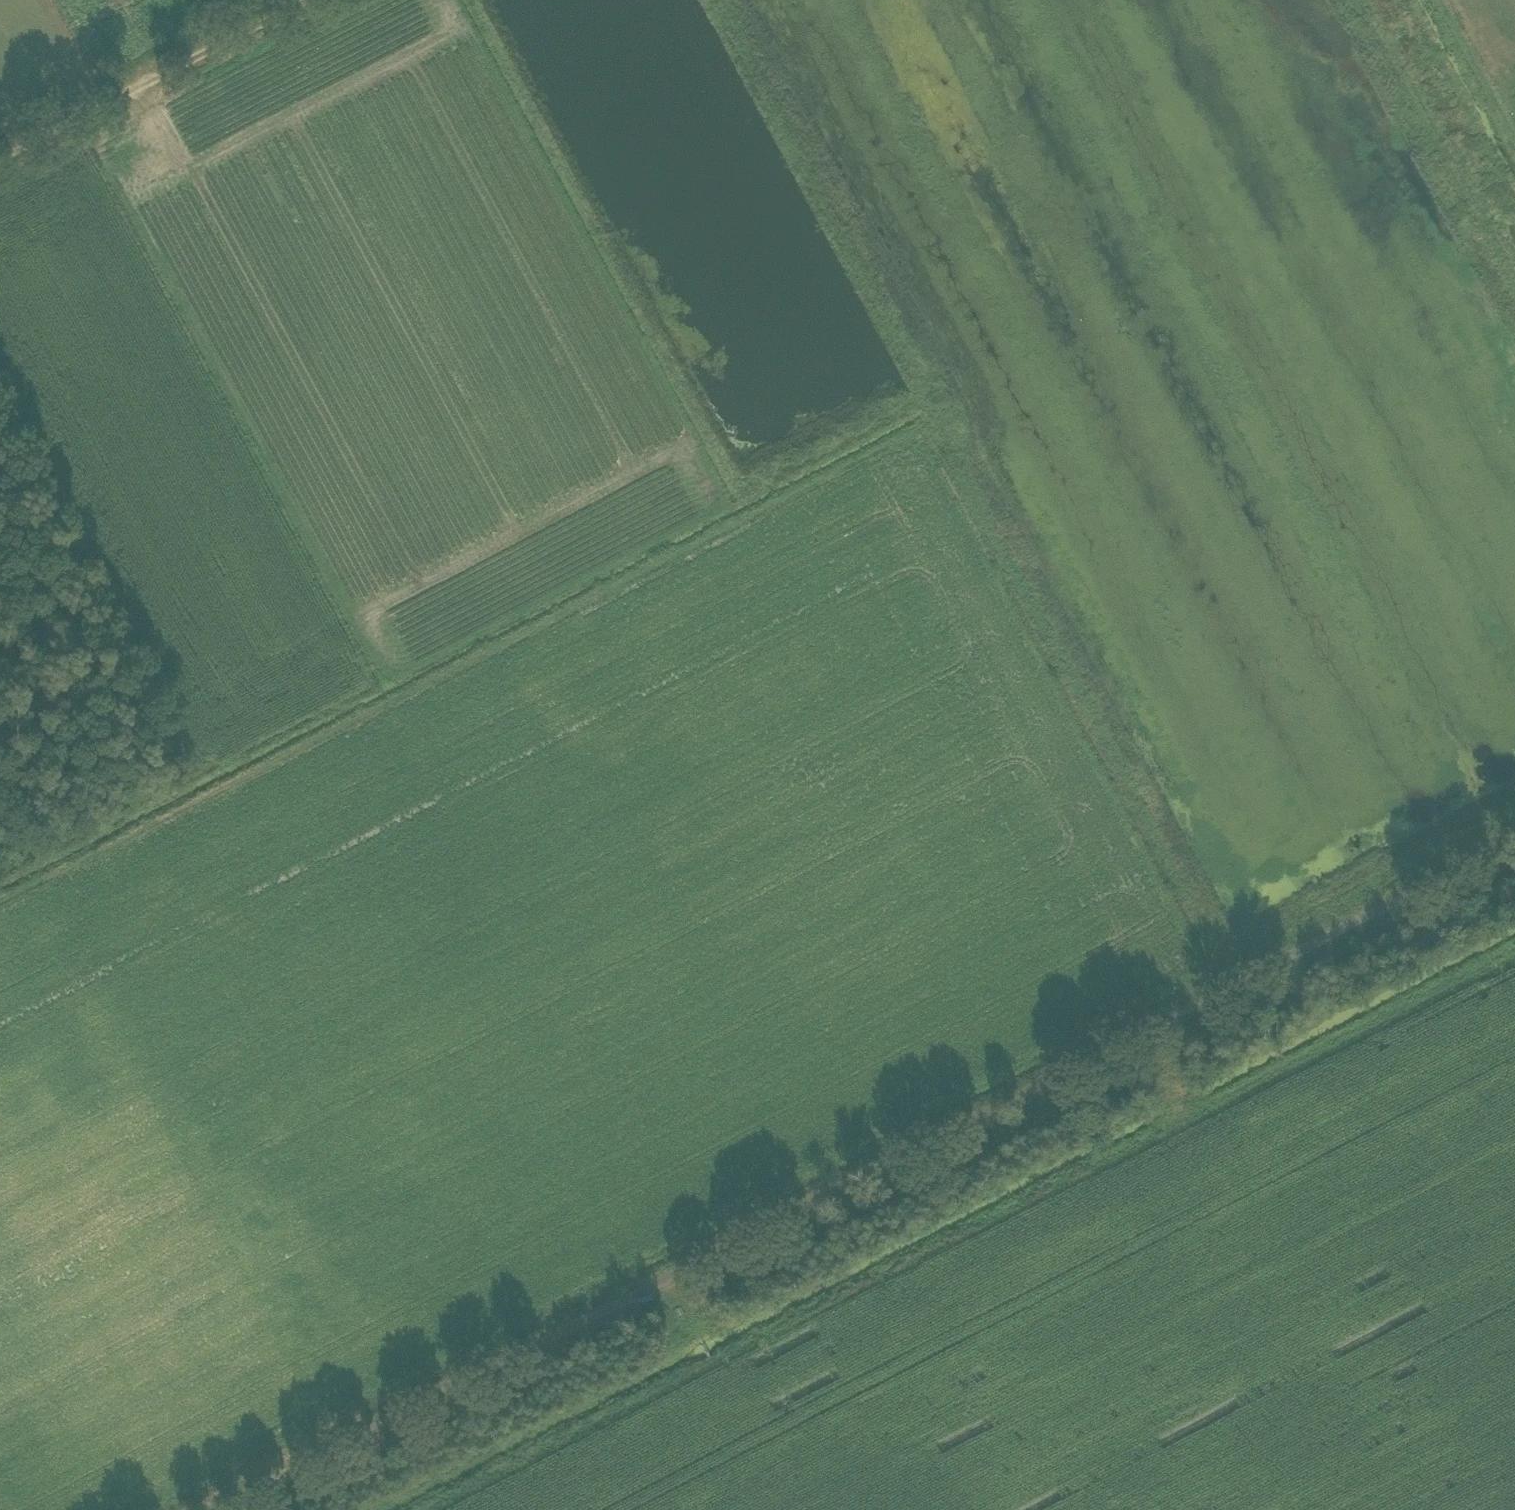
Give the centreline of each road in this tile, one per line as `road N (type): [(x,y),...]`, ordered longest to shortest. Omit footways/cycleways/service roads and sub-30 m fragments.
road 1 (unclassified): [(214,1509),(1514,861)]
road 2 (track): [(0,160),(312,0)]

